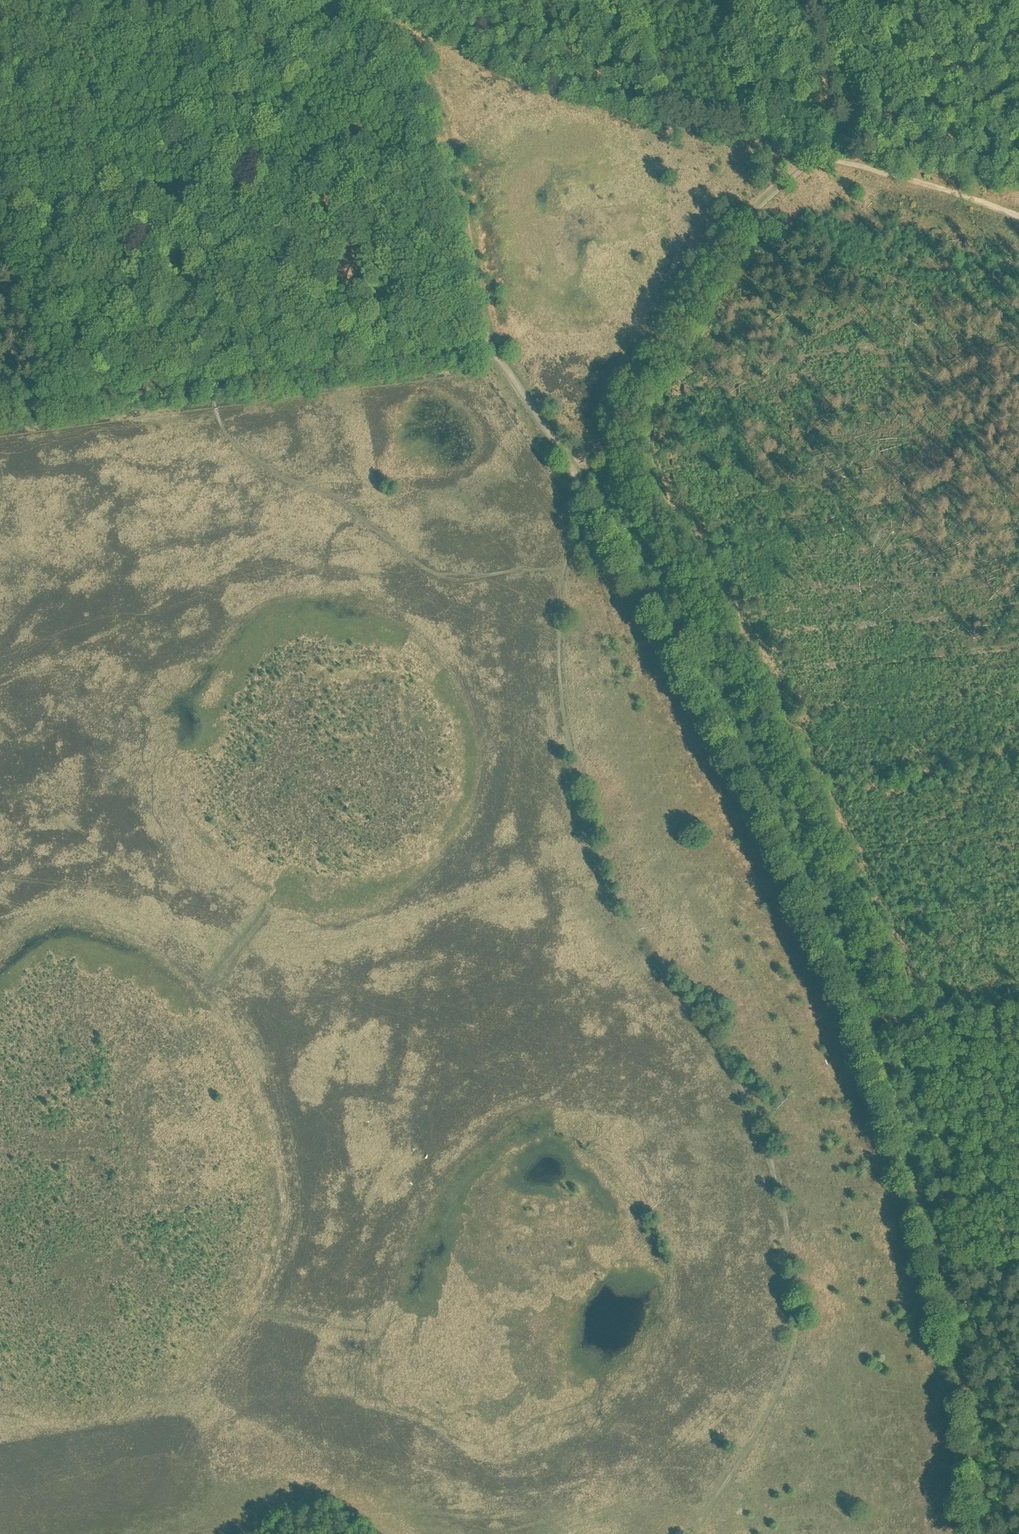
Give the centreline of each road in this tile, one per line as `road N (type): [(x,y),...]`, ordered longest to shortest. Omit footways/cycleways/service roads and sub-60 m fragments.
road 1 (track): [(983,1533),(953,1325),(858,1022),(791,860),(716,713),(493,347)]
road 2 (track): [(493,347),(436,109),(403,36),(370,0)]
road 3 (track): [(211,384),(493,347)]
road 4 (track): [(47,402),(211,384)]
road 5 (track): [(858,1022),(1018,1004)]

